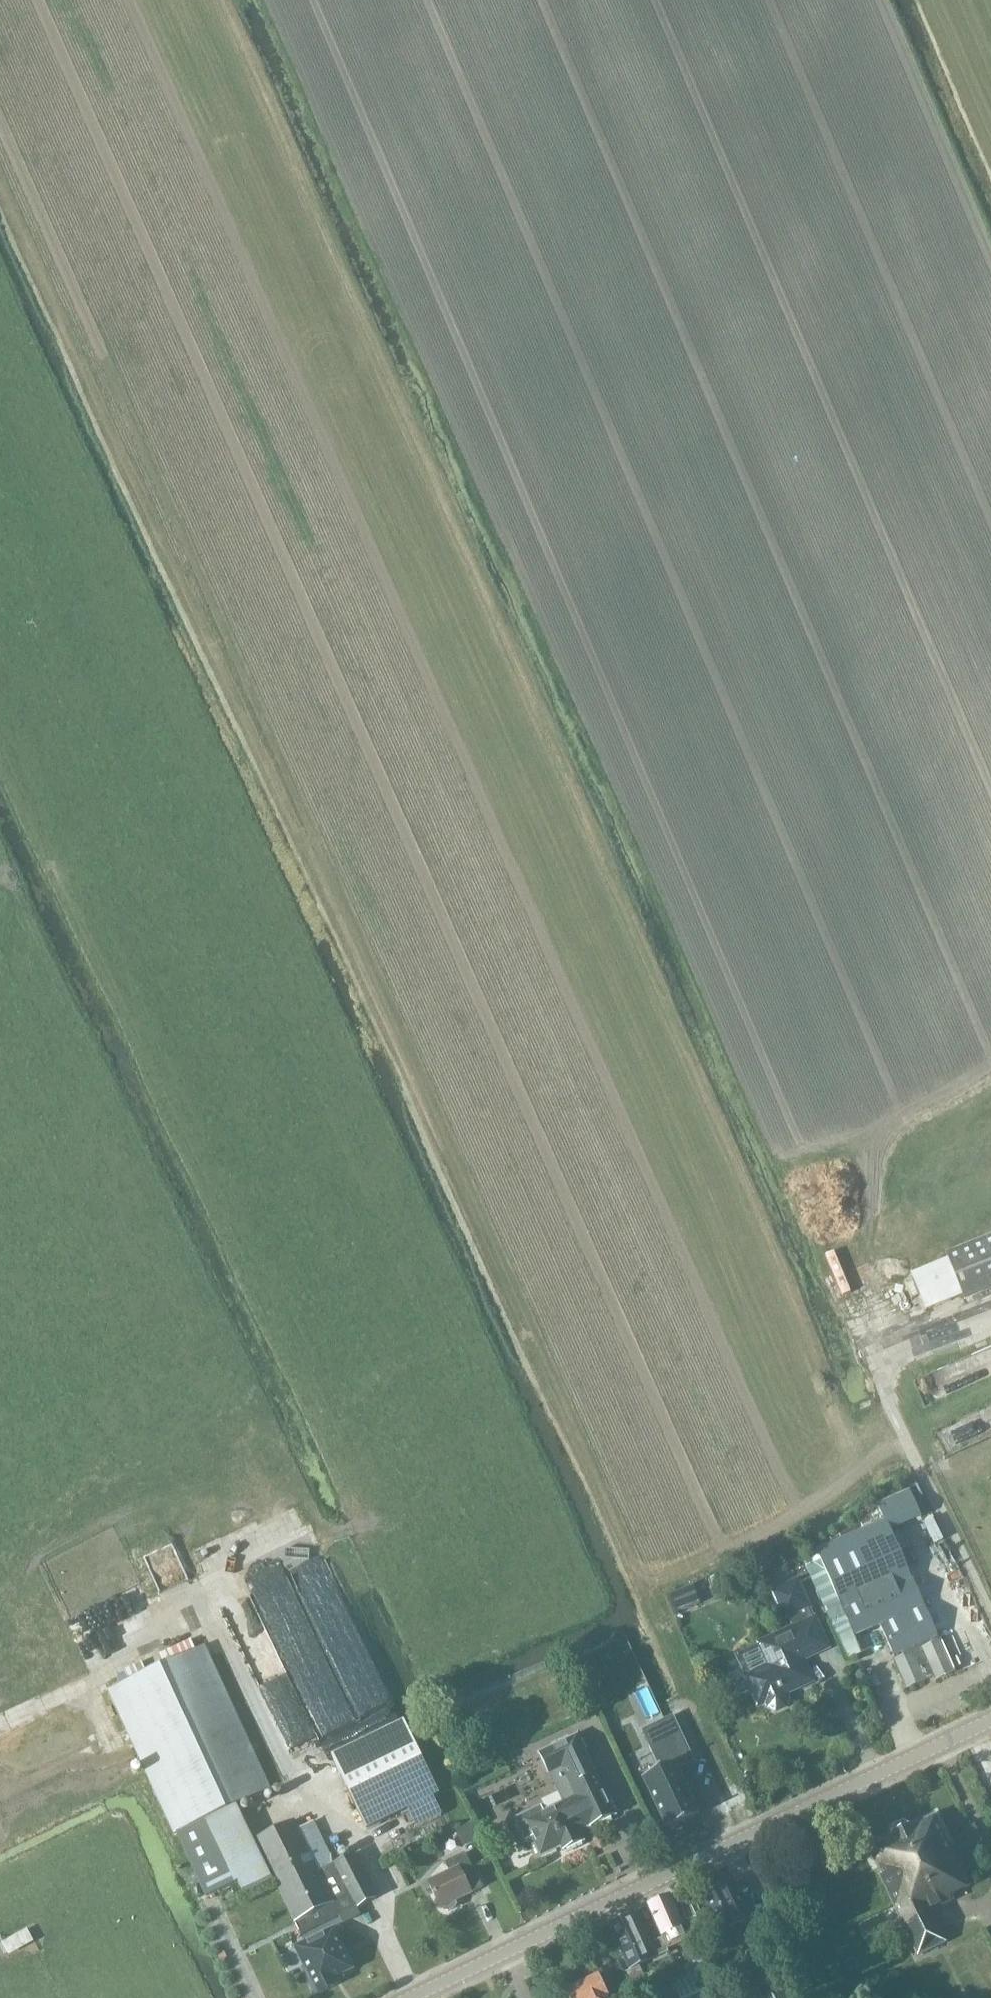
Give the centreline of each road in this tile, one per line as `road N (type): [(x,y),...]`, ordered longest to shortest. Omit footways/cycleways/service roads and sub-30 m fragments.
road 1 (track): [(557,0),(990,992)]
road 2 (tertiary): [(427,1997),(990,1728)]
road 3 (track): [(0,1785),(31,1782),(92,1756),(131,1755)]

